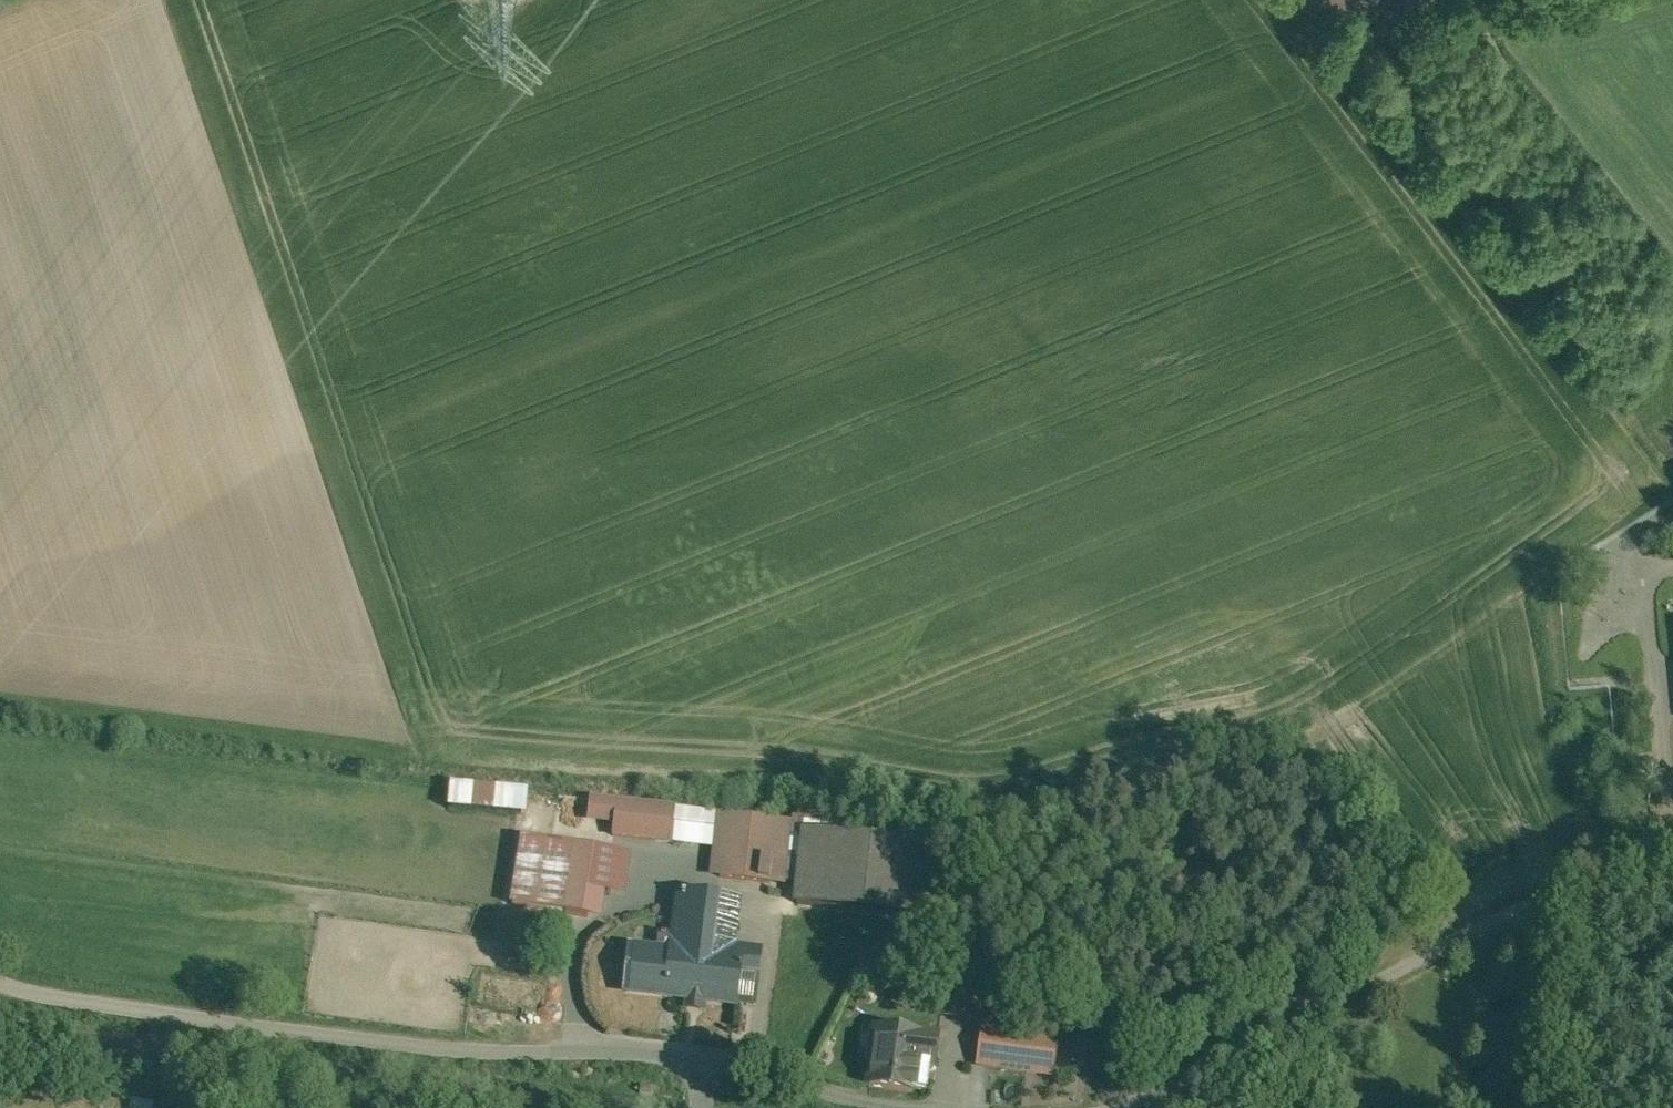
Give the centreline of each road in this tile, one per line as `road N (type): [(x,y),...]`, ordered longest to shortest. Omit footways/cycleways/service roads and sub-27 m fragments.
road 1 (unclassified): [(699,1063),(394,1043),(0,986)]
road 2 (unclassified): [(1672,875),(1590,882),(1445,936),(1114,1107)]
road 3 (unclassified): [(894,1107),(699,1063)]

